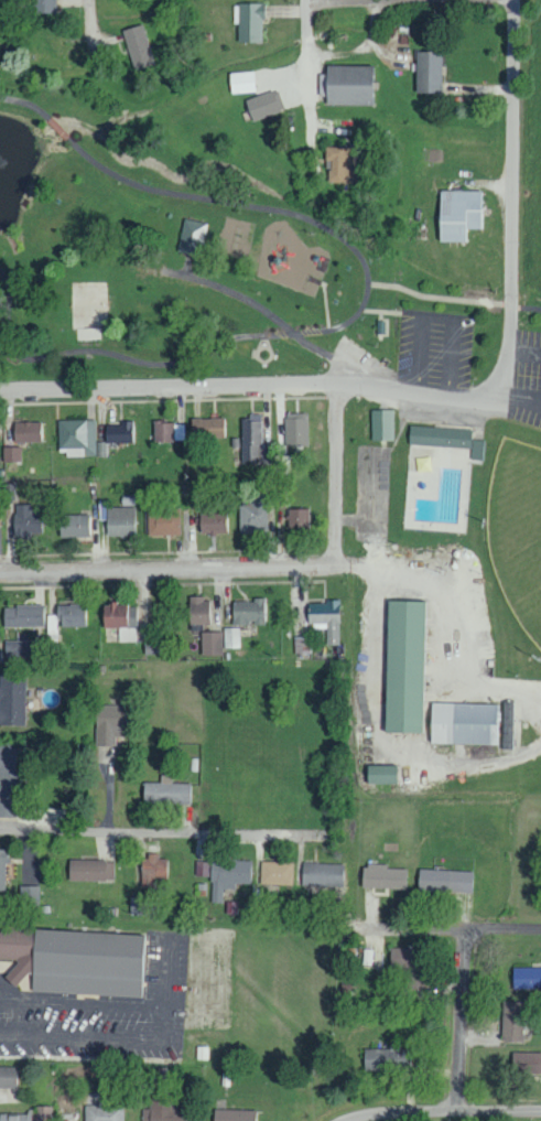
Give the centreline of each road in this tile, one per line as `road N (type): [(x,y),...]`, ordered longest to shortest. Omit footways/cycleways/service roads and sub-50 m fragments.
road 1 (residential): [(511,406),(435,405),(312,385),(0,391)]
road 2 (residential): [(511,406),(512,0)]
road 3 (residential): [(335,567),(0,575)]
road 4 (residential): [(326,832),(0,834)]
road 5 (residential): [(370,887),(380,928),(540,932)]
road 6 (residential): [(335,567),(338,387)]
road 7 (residential): [(461,1111),(466,933)]

